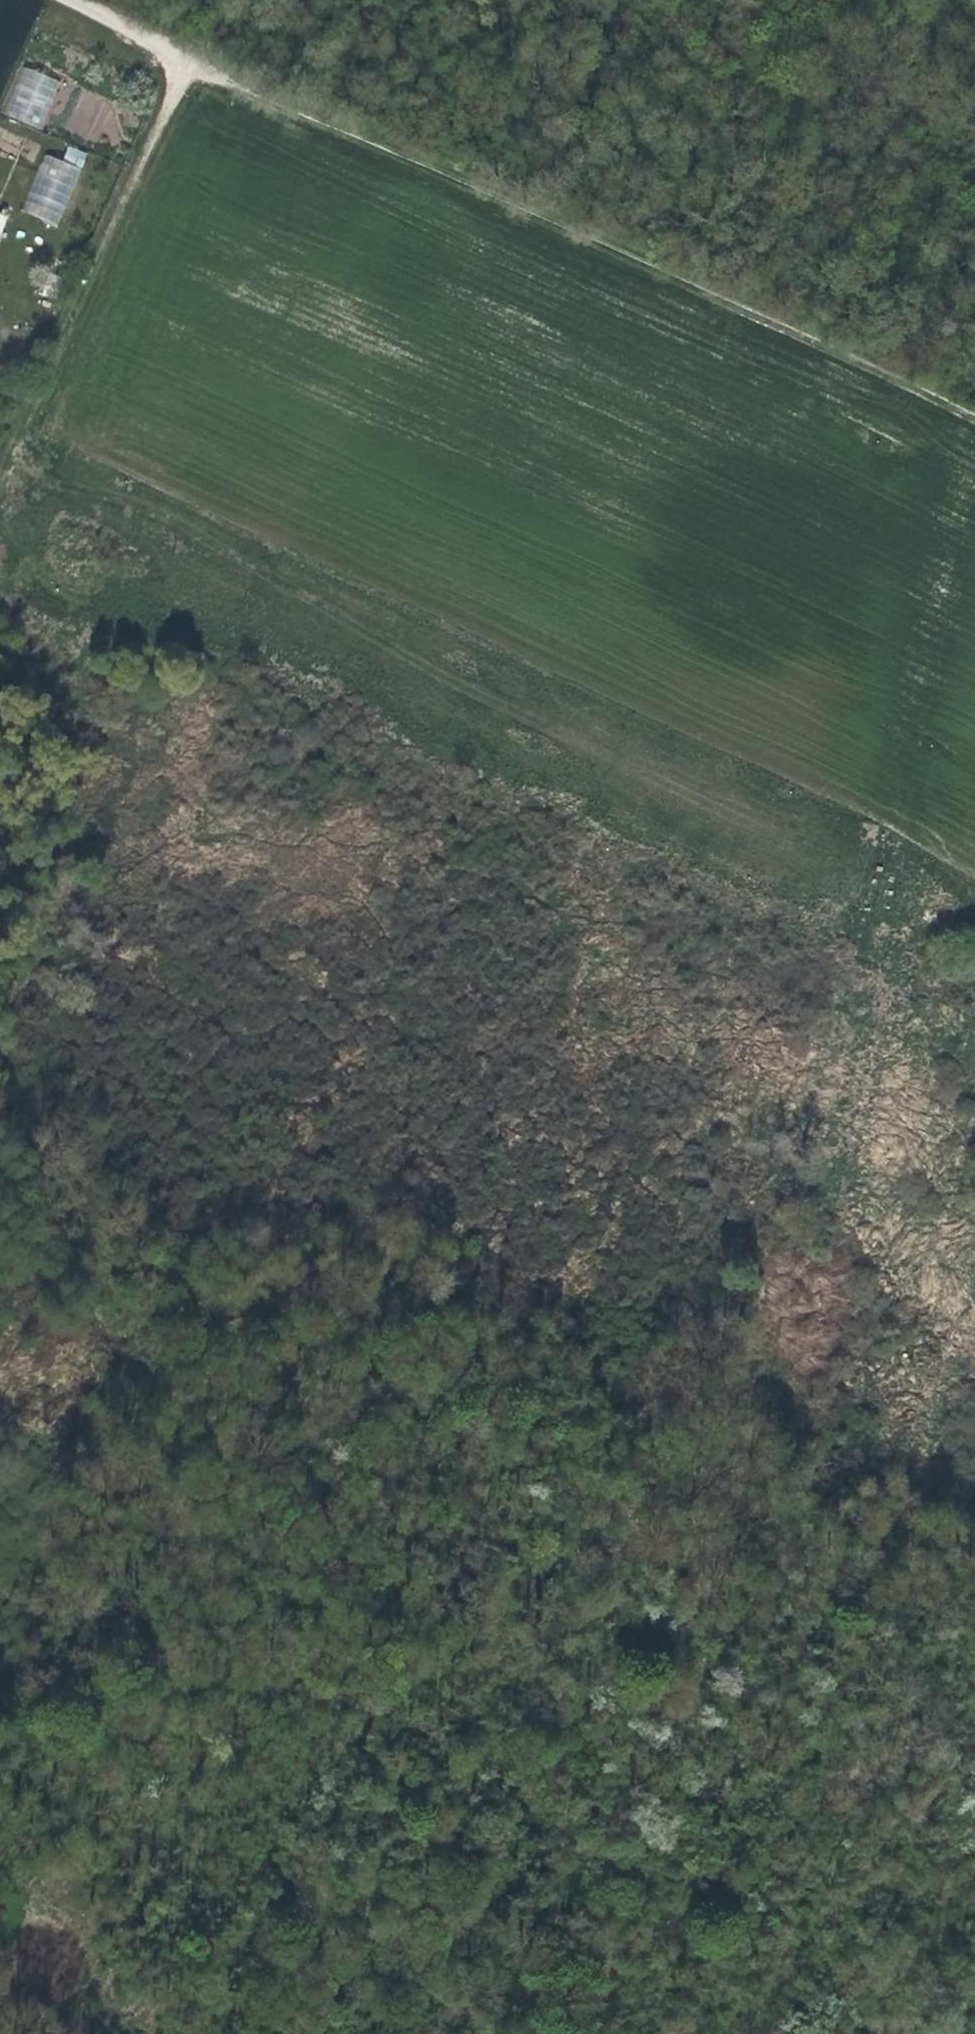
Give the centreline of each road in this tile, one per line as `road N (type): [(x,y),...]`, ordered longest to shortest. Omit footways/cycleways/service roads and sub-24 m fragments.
road 1 (track): [(974,418),(826,342),(189,63),(78,0)]
road 2 (track): [(0,483),(189,63)]

